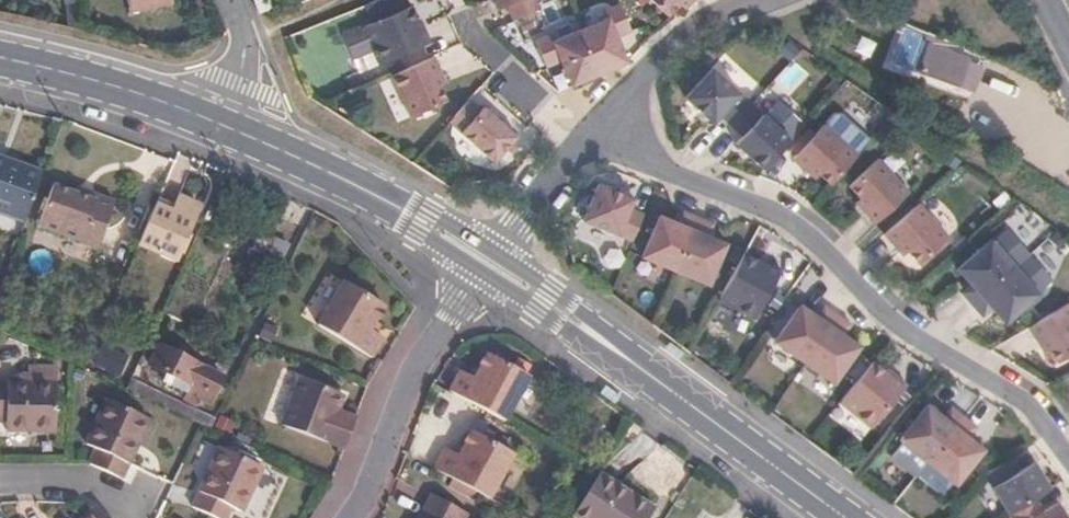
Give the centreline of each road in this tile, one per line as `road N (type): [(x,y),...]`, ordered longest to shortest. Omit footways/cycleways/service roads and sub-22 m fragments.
road 1 (residential): [(599,118),(672,172),(805,228),(883,313),(1018,396),(1068,453)]
road 2 (secondary): [(490,265),(846,517)]
road 3 (secondary): [(212,118),(361,188),(490,265)]
road 4 (residential): [(356,517),(414,387),(490,265)]
road 5 (secondary): [(0,56),(212,118)]
road 6 (residential): [(599,118),(700,22),(752,0)]
road 7 (residential): [(588,133),(492,63),(464,22)]
road 8 (residential): [(490,265),(588,133)]
road 9 (residential): [(212,118),(245,53),(232,0)]

